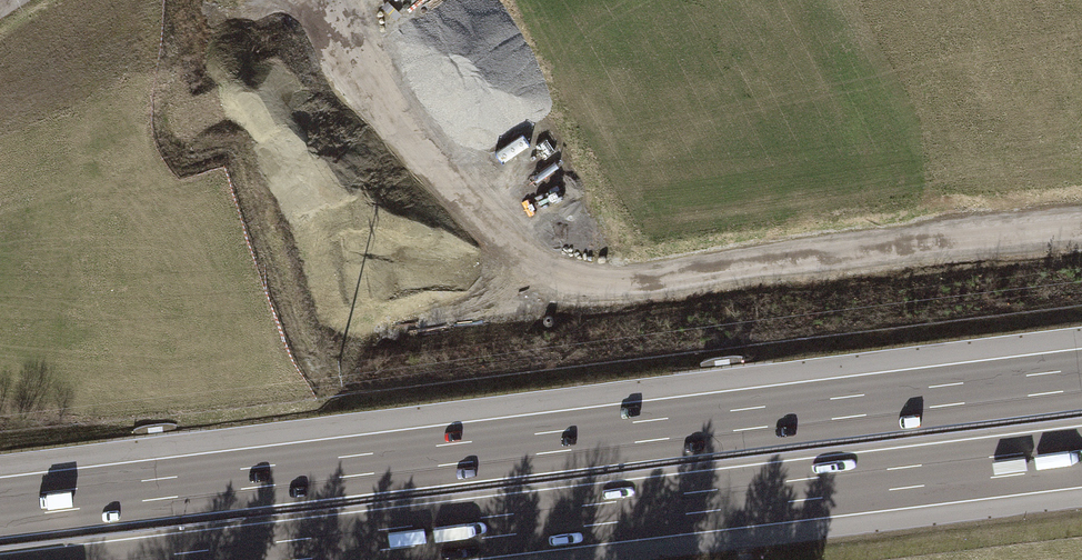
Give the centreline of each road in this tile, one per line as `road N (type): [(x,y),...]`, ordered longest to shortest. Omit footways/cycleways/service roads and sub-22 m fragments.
road 1 (motorway): [(1081,390),(0,519)]
road 2 (motorway): [(129,559),(1081,446)]

